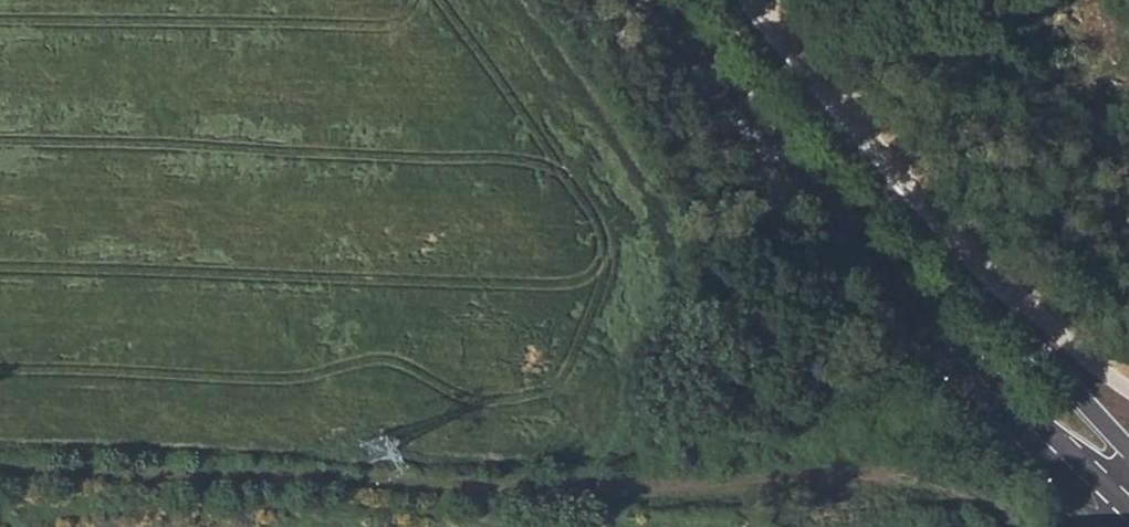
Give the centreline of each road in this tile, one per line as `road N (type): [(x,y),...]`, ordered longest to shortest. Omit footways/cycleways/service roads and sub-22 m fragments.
road 1 (secondary): [(661,0),(918,308),(1128,509)]
road 2 (secondary): [(1128,448),(826,124),(730,0)]

